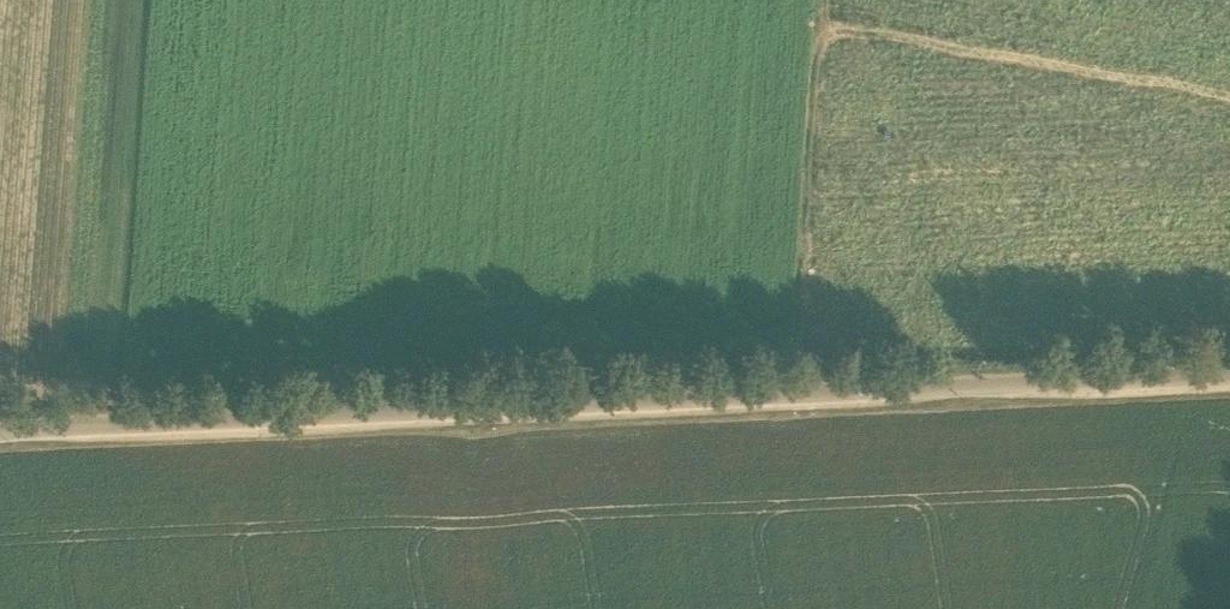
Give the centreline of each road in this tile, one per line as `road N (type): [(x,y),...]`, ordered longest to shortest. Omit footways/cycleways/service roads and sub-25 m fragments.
road 1 (unclassified): [(0,431),(1229,371)]

